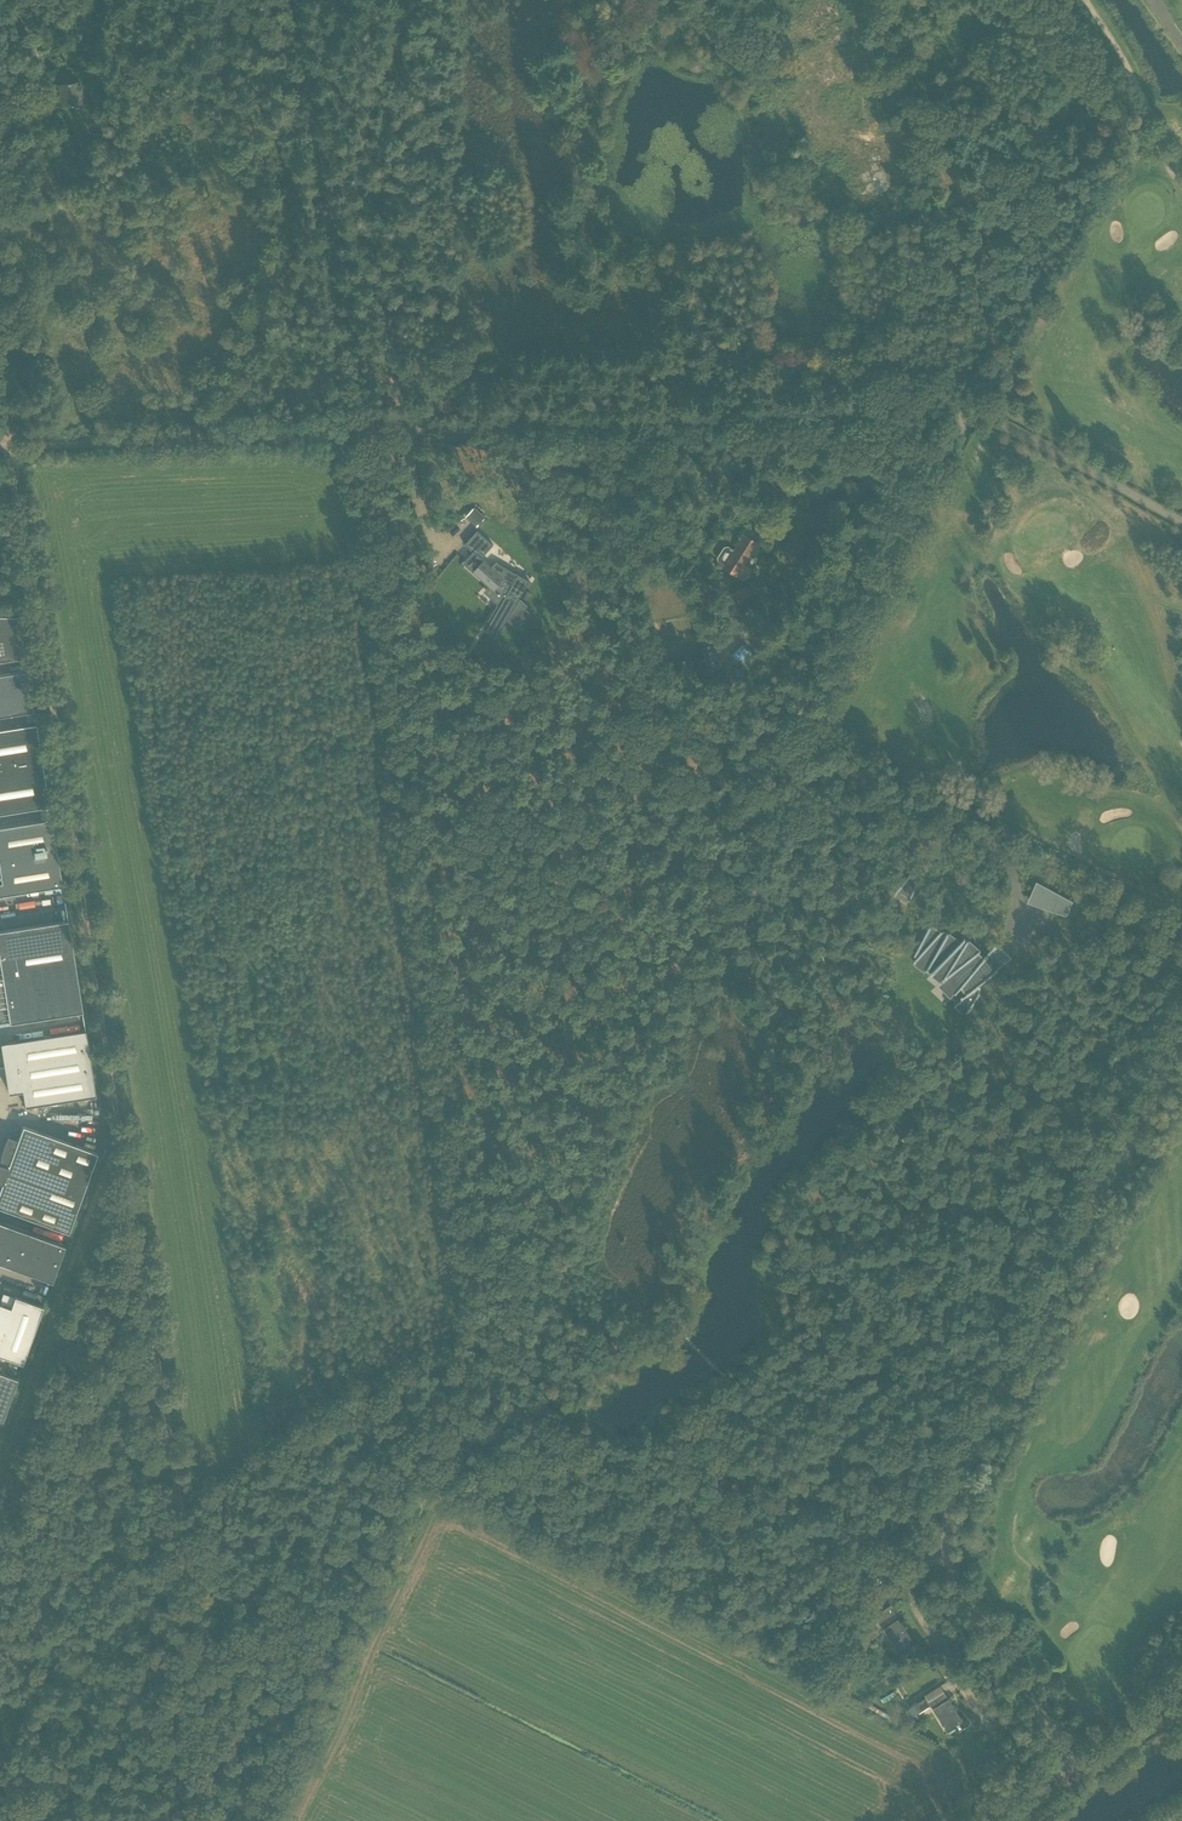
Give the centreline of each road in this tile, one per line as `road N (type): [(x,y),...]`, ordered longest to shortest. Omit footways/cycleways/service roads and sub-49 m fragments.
road 1 (track): [(231,1820),(17,447)]
road 2 (track): [(971,412),(585,1153)]
road 3 (unclassified): [(1073,1772),(960,1580),(950,1513),(968,1459),(1181,1053)]
road 4 (unclassified): [(971,412),(351,435)]
road 5 (track): [(261,1820),(381,1581),(409,1489),(485,1351),(491,1326)]
road 6 (unclassified): [(0,448),(351,435)]
road 7 (track): [(1032,1800),(912,1606),(912,1583),(952,1559)]
road 8 (track): [(49,1626),(111,1532),(115,1414),(104,1378)]
road 9 (track): [(1086,0),(1129,66),(1164,160),(1181,181)]
road 10 (track): [(491,1326),(585,1153)]
road 11 (track): [(354,455),(462,529)]
road 12 (unclassified): [(1073,1772),(1181,1705)]

